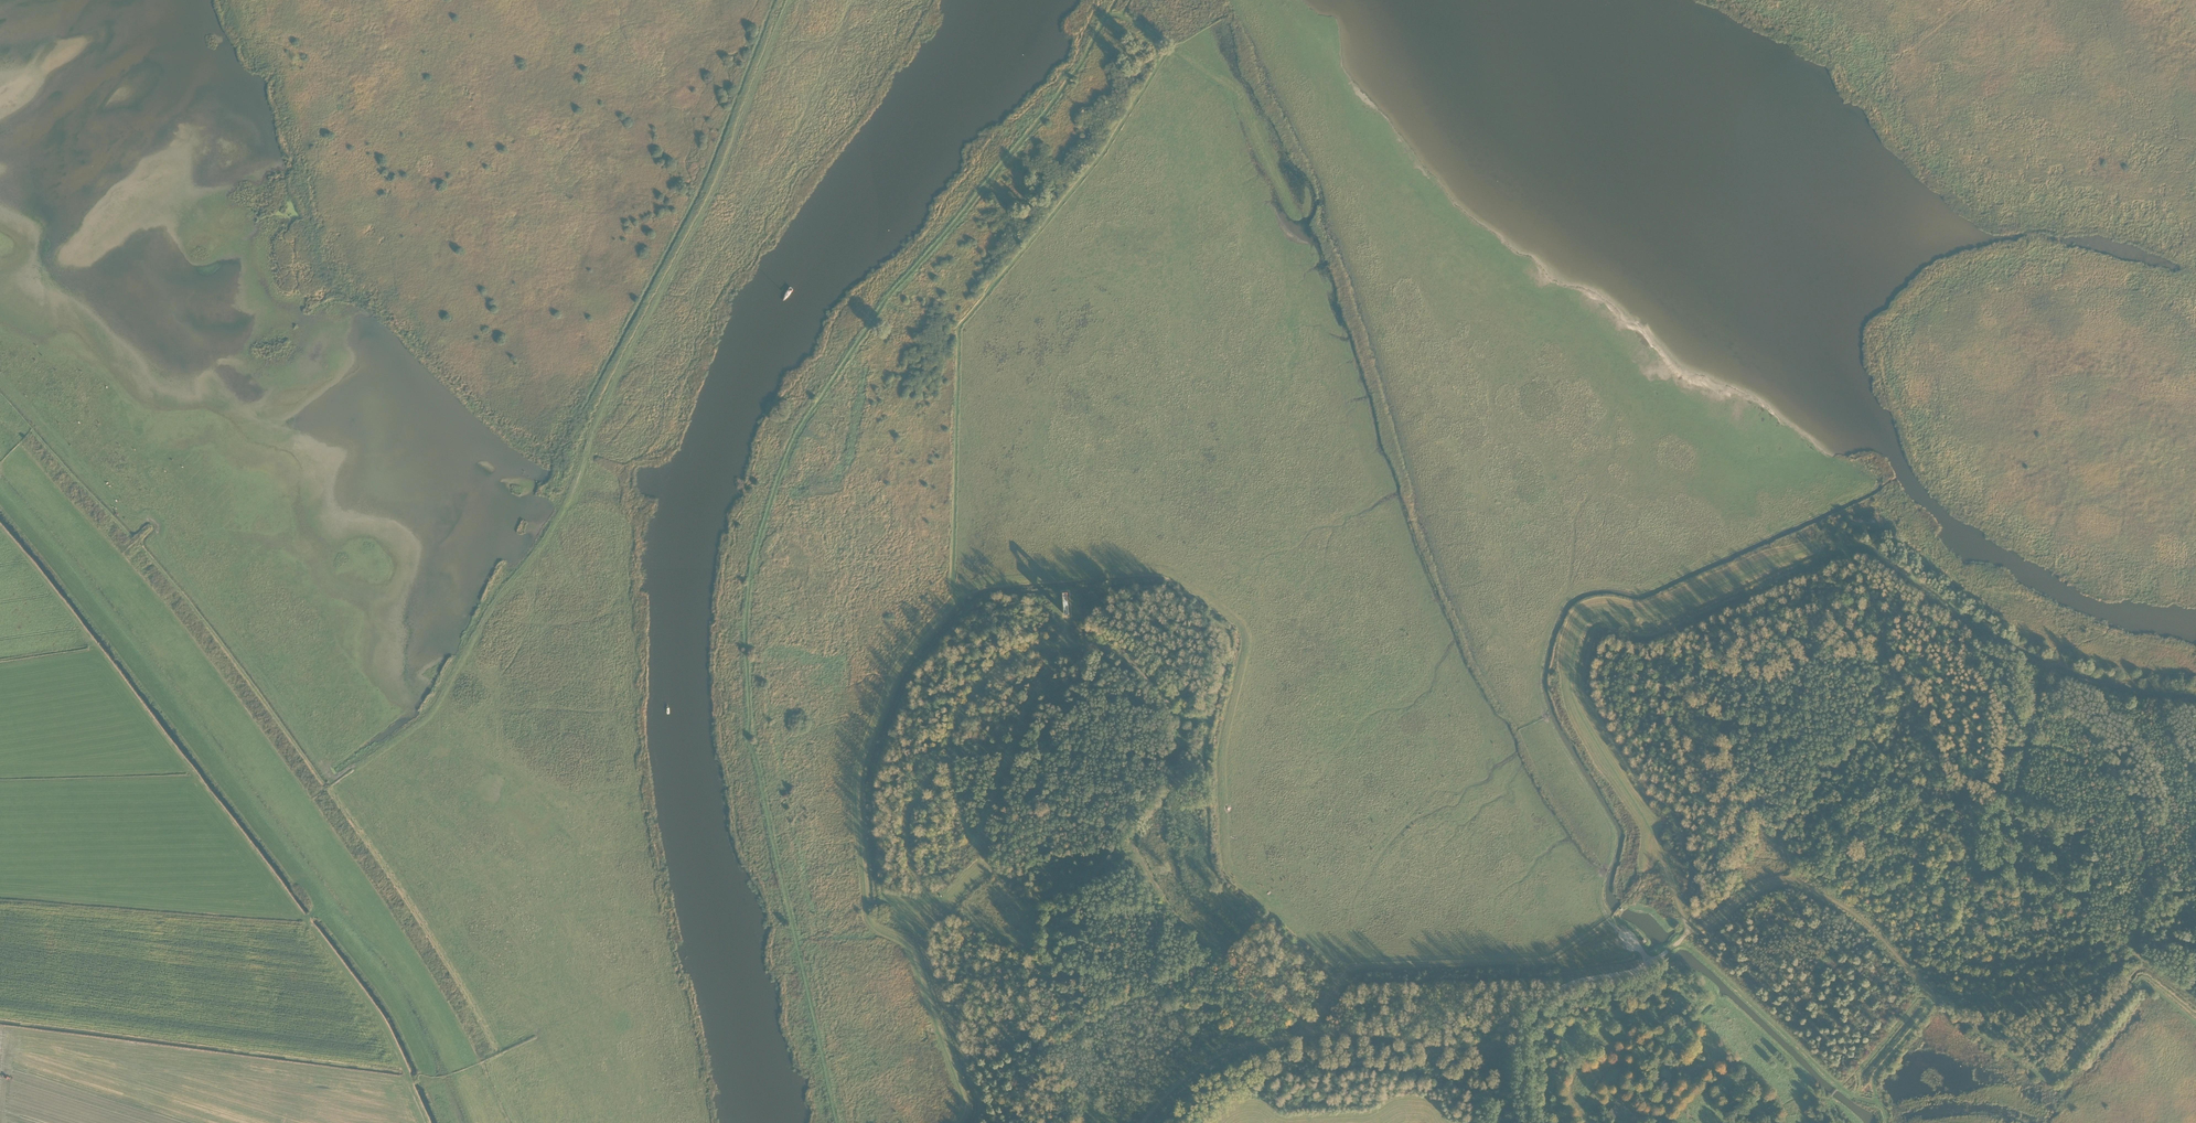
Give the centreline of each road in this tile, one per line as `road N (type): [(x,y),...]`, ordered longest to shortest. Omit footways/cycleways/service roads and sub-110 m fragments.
road 1 (unclassified): [(1531,1122),(1522,1037),(1535,1008),(1573,983),(1640,968),(1683,938)]
road 2 (track): [(1680,1004),(1574,1032),(1566,1049),(1570,1091),(1589,1122)]
road 3 (track): [(1633,1122),(1666,1111),(1707,1068),(1728,1062),(1767,1084),(1786,1122)]
road 4 (track): [(1639,1115),(1618,1092),(1619,1078),(1625,1044),(1646,1038),(1649,1017)]

